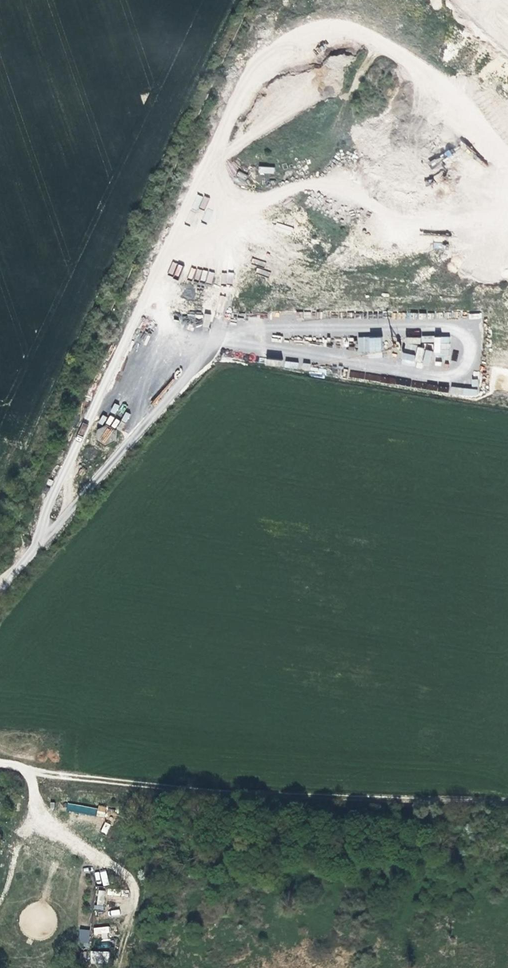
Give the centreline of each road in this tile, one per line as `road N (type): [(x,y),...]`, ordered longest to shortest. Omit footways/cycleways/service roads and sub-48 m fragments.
road 1 (track): [(507,795),(140,784),(0,763)]
road 2 (track): [(29,771),(38,821),(136,888),(119,965)]

